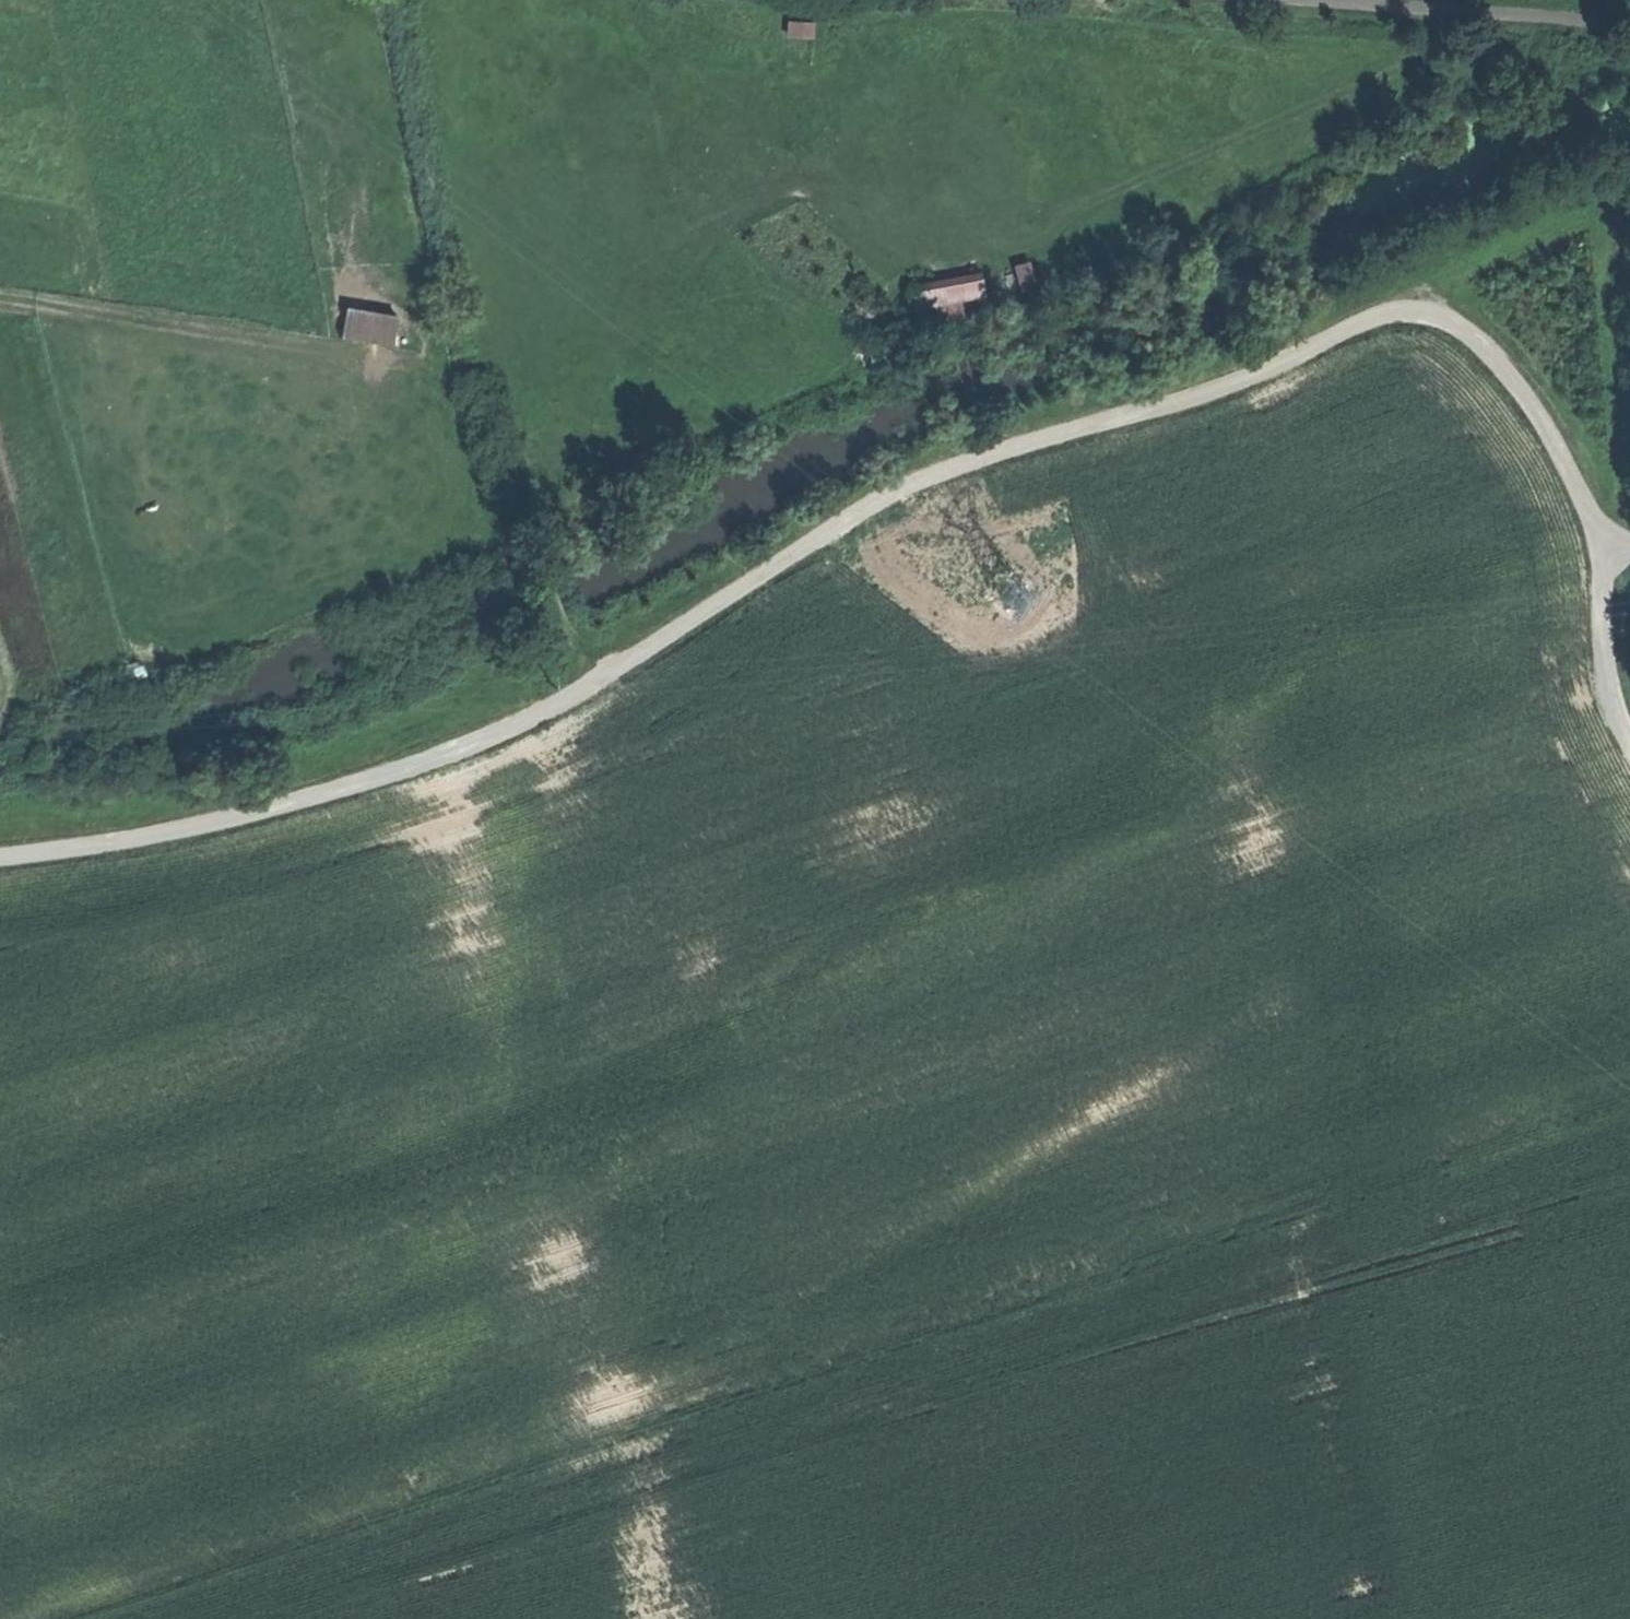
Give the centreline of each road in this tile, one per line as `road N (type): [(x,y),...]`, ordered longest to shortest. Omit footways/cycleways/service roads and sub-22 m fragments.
road 1 (track): [(0,857),(160,834),(418,763),(616,671),(843,515),(959,461),(1241,384),(1396,307),(1435,307),(1531,404),(1601,544)]
road 2 (track): [(0,300),(311,347)]
road 3 (track): [(1601,544),(1603,683),(1629,747)]

